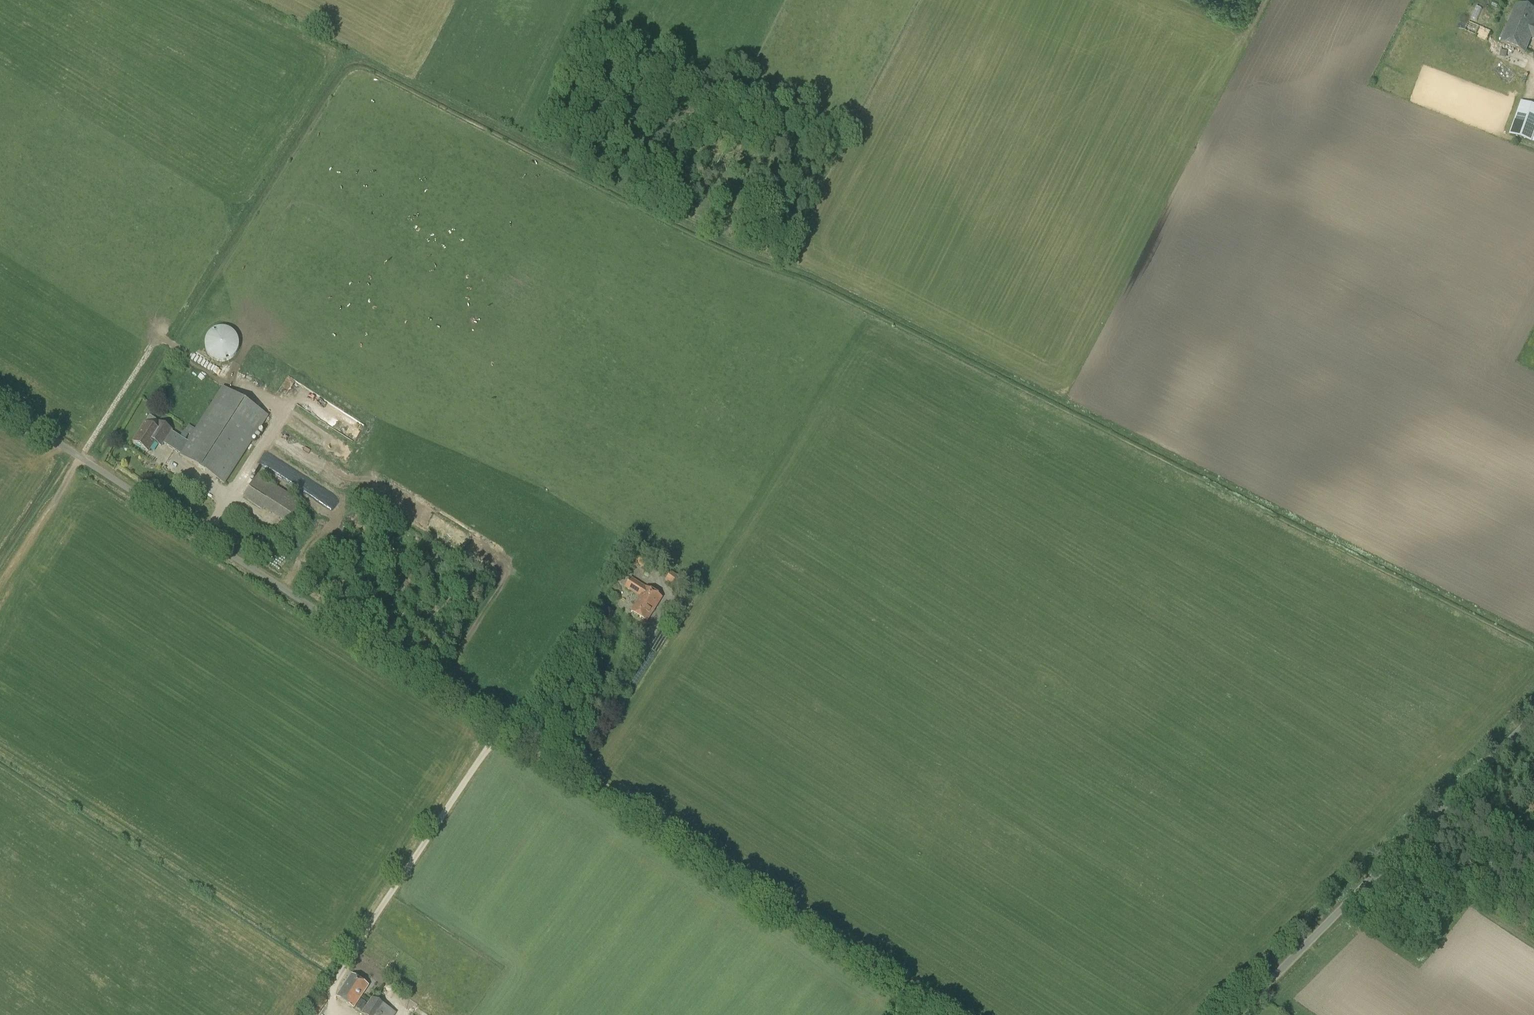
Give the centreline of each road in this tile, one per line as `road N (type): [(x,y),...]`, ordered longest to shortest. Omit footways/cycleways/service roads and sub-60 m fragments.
road 1 (unclassified): [(942,1014),(0,406)]
road 2 (unclassified): [(1232,1014),(1533,713)]

